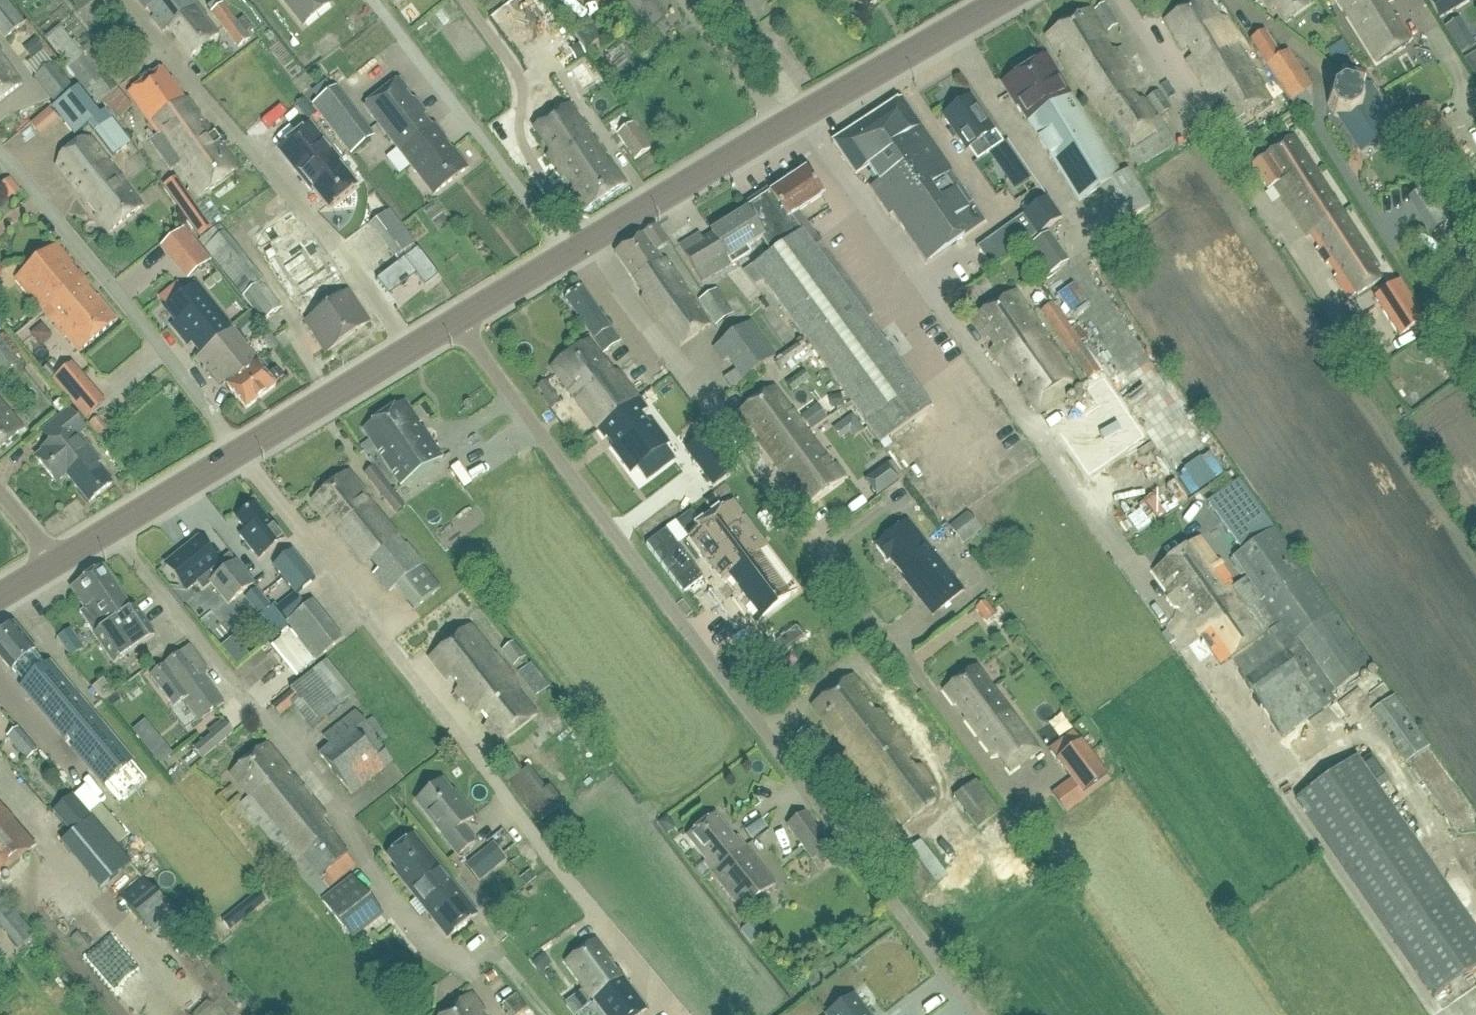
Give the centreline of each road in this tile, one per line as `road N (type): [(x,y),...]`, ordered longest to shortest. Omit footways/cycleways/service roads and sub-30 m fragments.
road 1 (unclassified): [(982,1014),(457,321)]
road 2 (tertiary): [(457,321),(1003,0)]
road 3 (tertiary): [(54,562),(457,321)]

